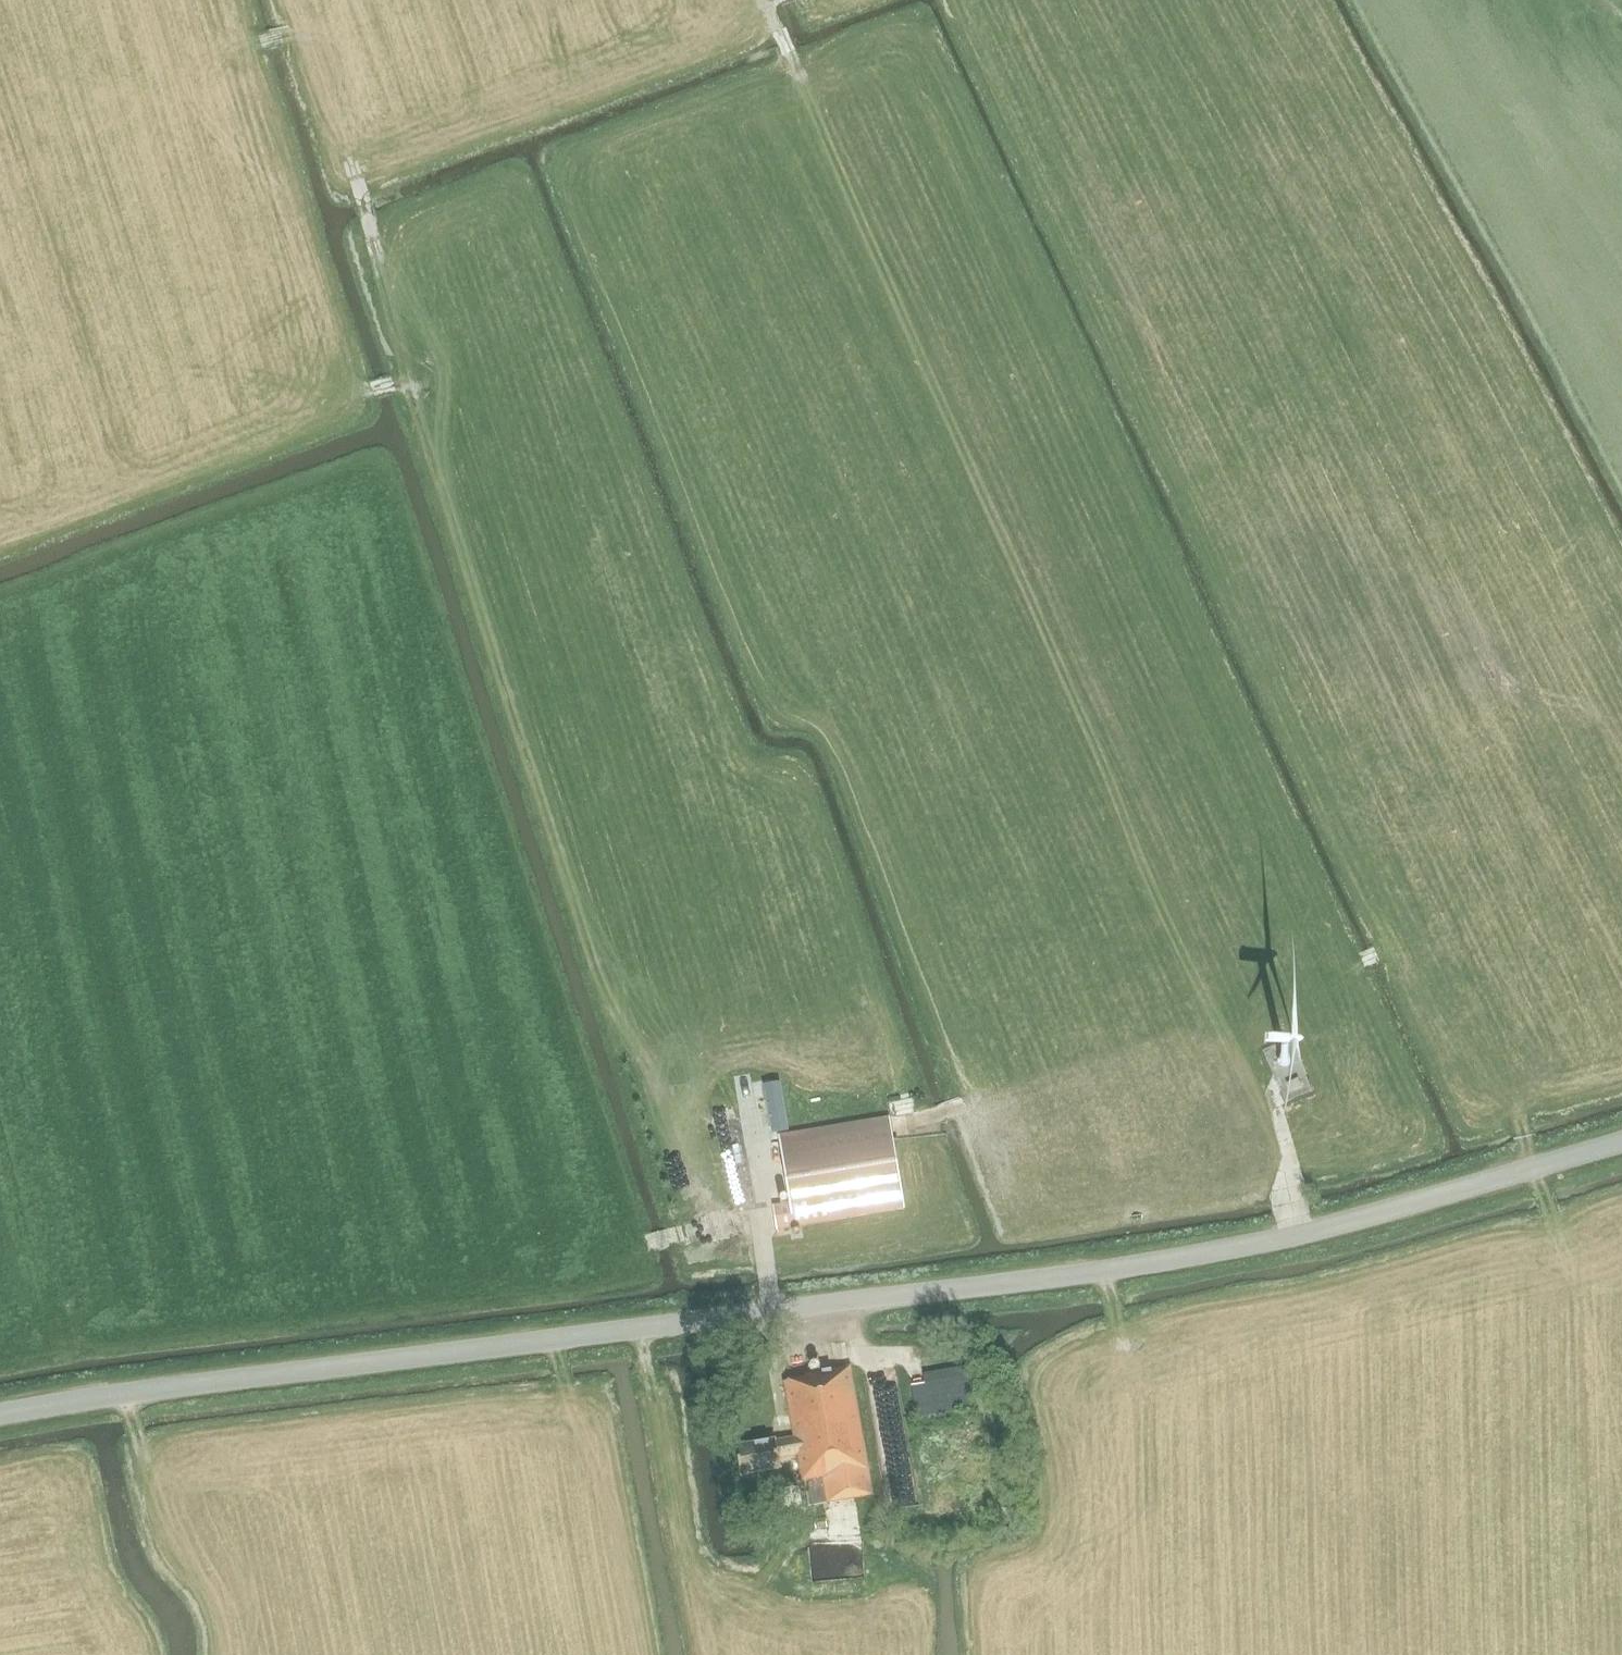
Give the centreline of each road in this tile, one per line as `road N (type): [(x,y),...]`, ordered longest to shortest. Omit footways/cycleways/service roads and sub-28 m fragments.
road 1 (tertiary): [(0,1421),(195,1385),(946,1290),(1273,1240),(1621,1139)]

